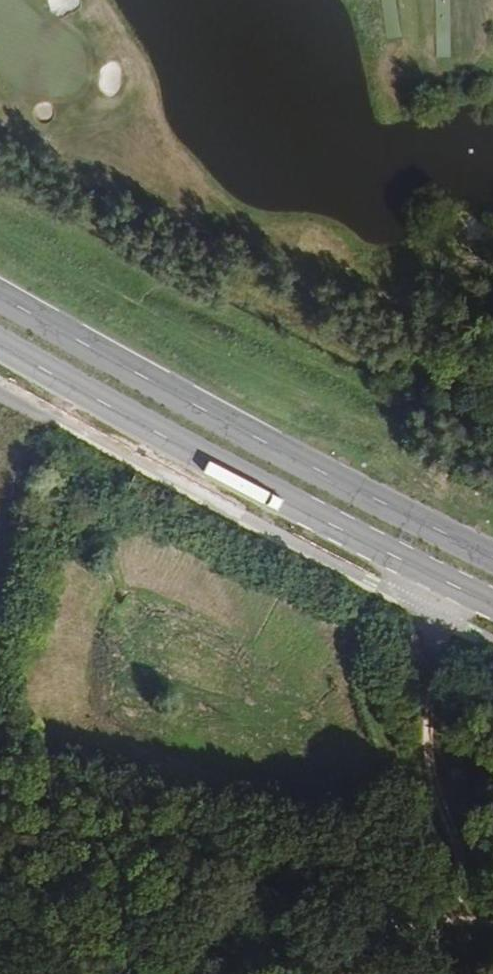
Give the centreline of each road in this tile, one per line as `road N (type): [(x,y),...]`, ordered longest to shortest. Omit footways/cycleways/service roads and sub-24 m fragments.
road 1 (primary): [(0,354),(492,608)]
road 2 (primary): [(492,567),(0,316)]
road 3 (track): [(432,902),(441,853),(434,731),(441,618)]
road 4 (track): [(167,973),(195,937),(432,902)]
road 5 (track): [(462,435),(376,601)]

